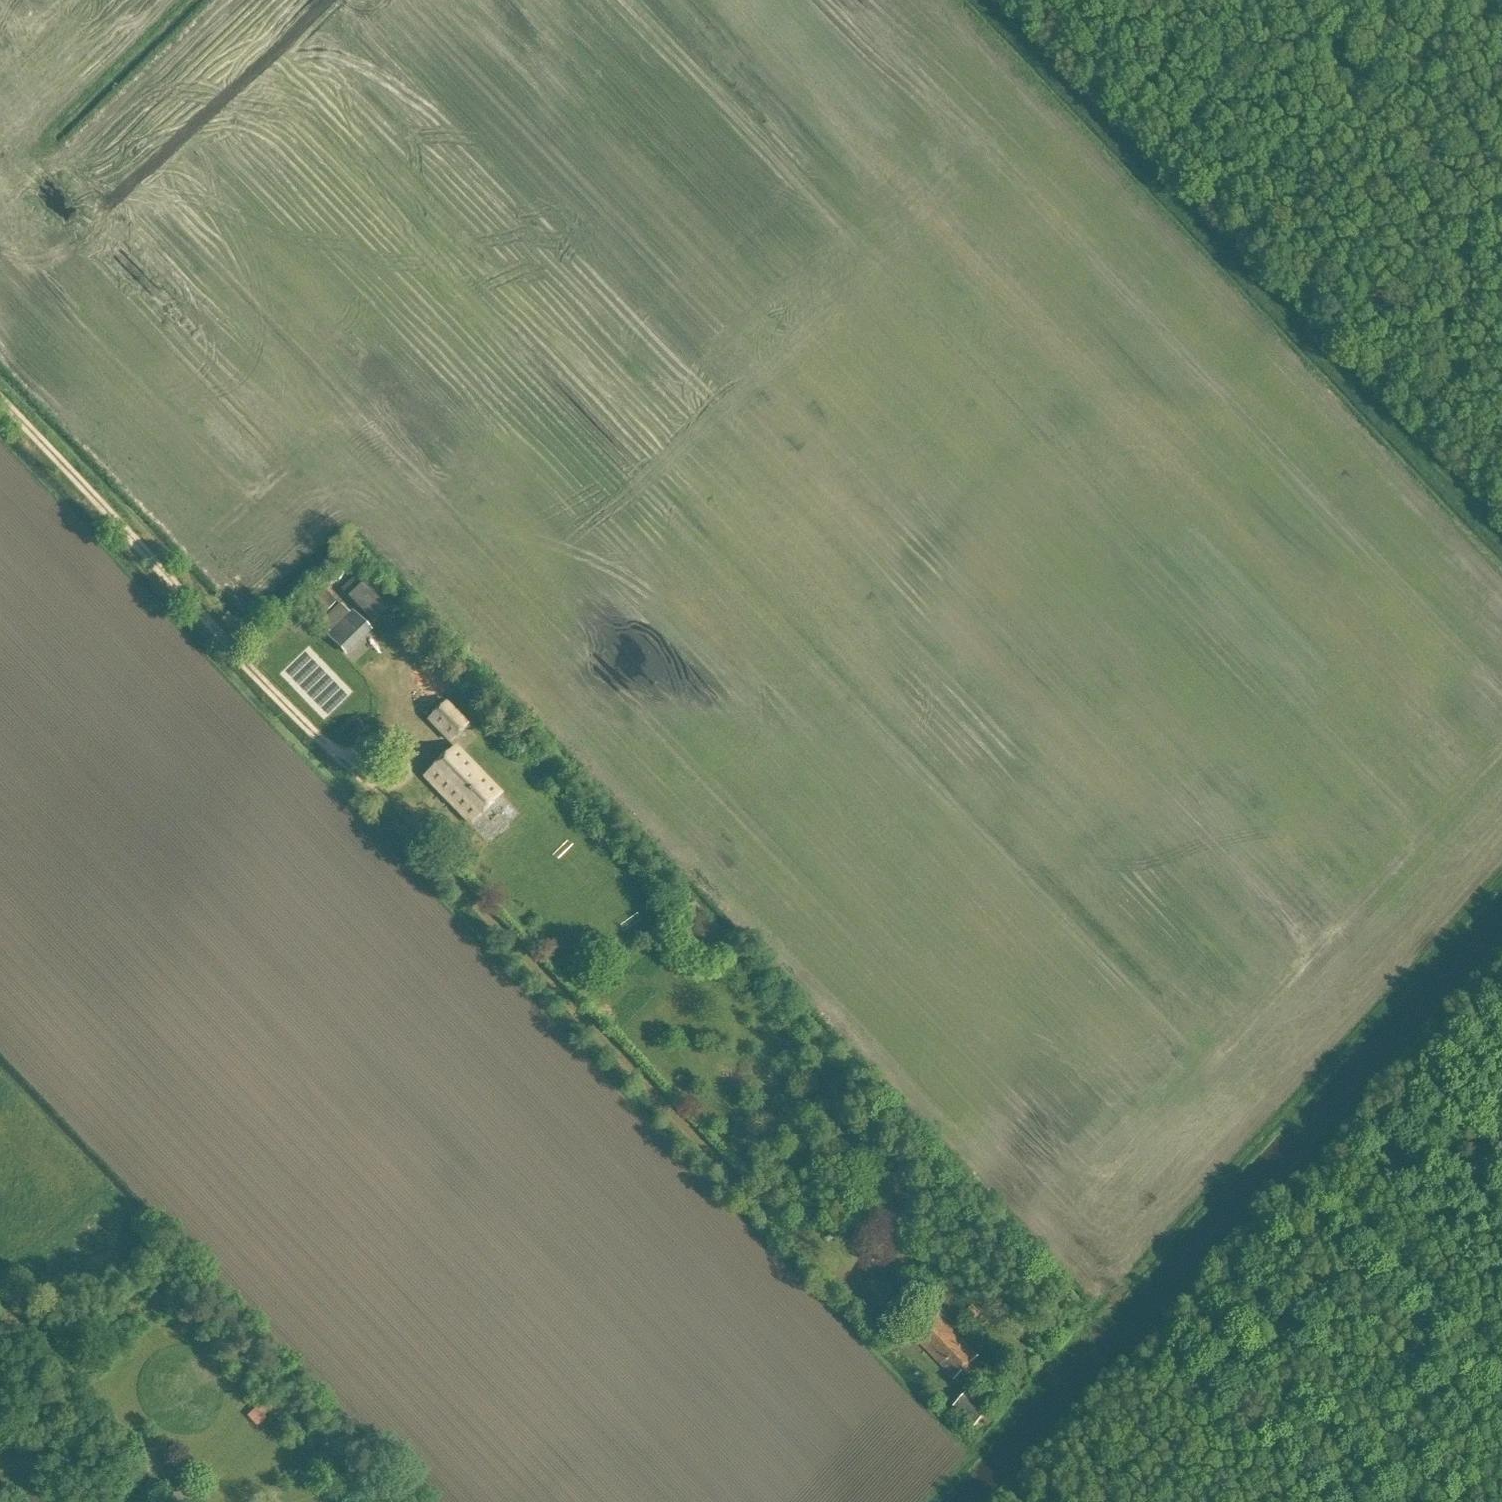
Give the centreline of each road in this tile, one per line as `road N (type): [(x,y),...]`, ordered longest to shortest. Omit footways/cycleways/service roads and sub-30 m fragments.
road 1 (unclassified): [(0,401),(810,1261)]
road 2 (unclassified): [(186,1501),(0,1303)]

